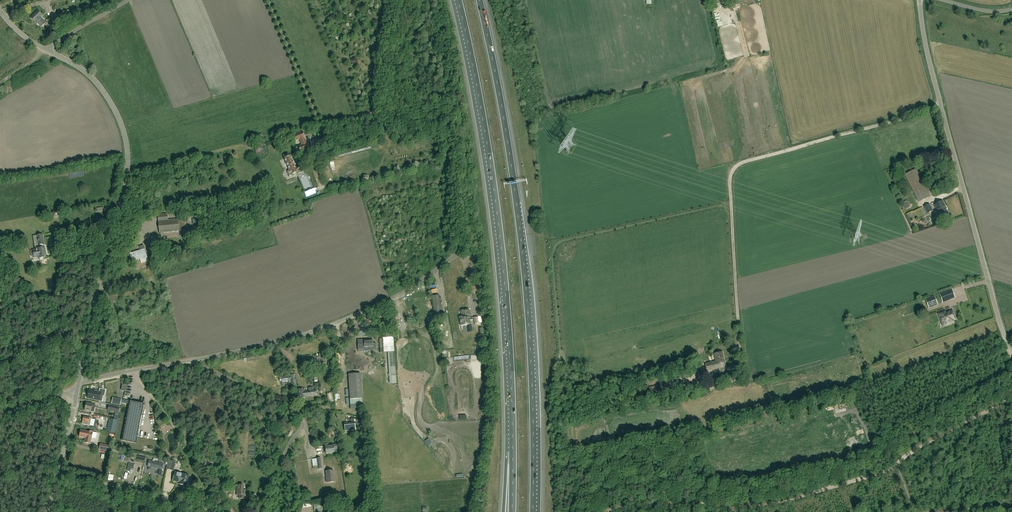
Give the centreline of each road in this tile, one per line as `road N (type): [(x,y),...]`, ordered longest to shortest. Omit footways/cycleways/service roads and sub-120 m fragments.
road 1 (motorway): [(533,511),(525,276),(480,0)]
road 2 (motorway): [(458,0),(496,210),(513,451)]
road 3 (unclassified): [(743,379),(734,168),(940,103)]
road 4 (track): [(607,511),(649,503),(771,504),(814,492),(887,470),(1009,400)]
road 5 (unclassified): [(78,384),(124,193),(127,149),(98,85),(46,49)]
road 6 (unclassified): [(192,360),(338,323),(460,254)]
road 7 (residential): [(1011,351),(940,103)]
road 8 (unclassified): [(265,511),(268,485),(302,417),(192,360)]
road 9 (unclassified): [(58,470),(221,511)]
road 10 (track): [(137,380),(230,511)]

